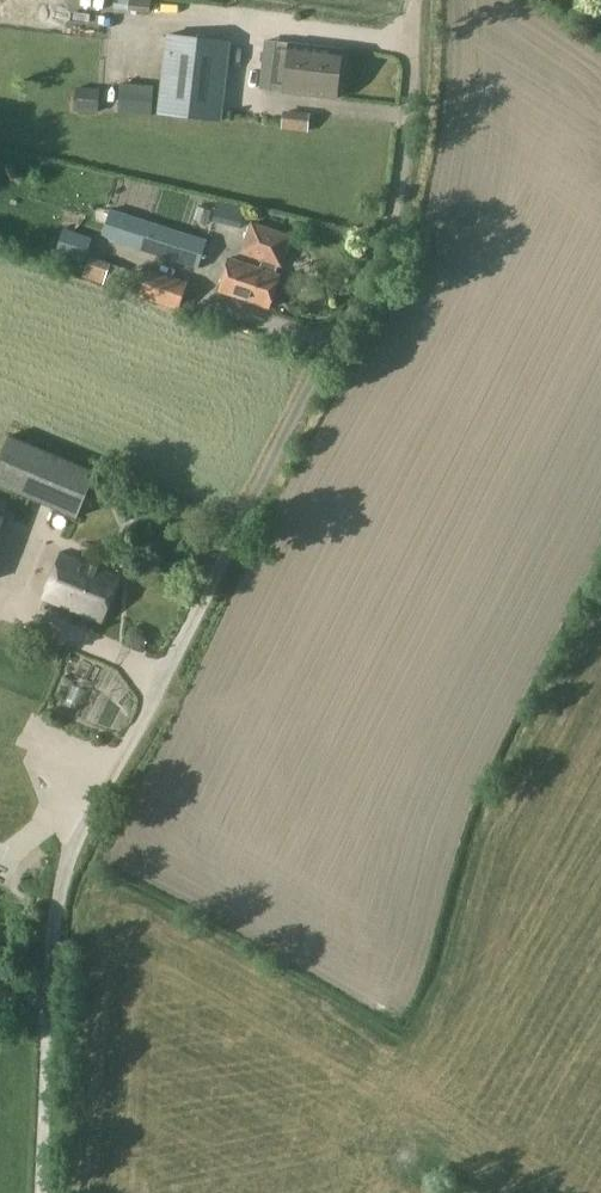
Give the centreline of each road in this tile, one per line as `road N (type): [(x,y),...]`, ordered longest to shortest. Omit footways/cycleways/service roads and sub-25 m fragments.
road 1 (unclassified): [(416,0),(398,184),(354,293),(64,852),(42,1008)]
road 2 (unclassified): [(42,1008),(40,1192)]

